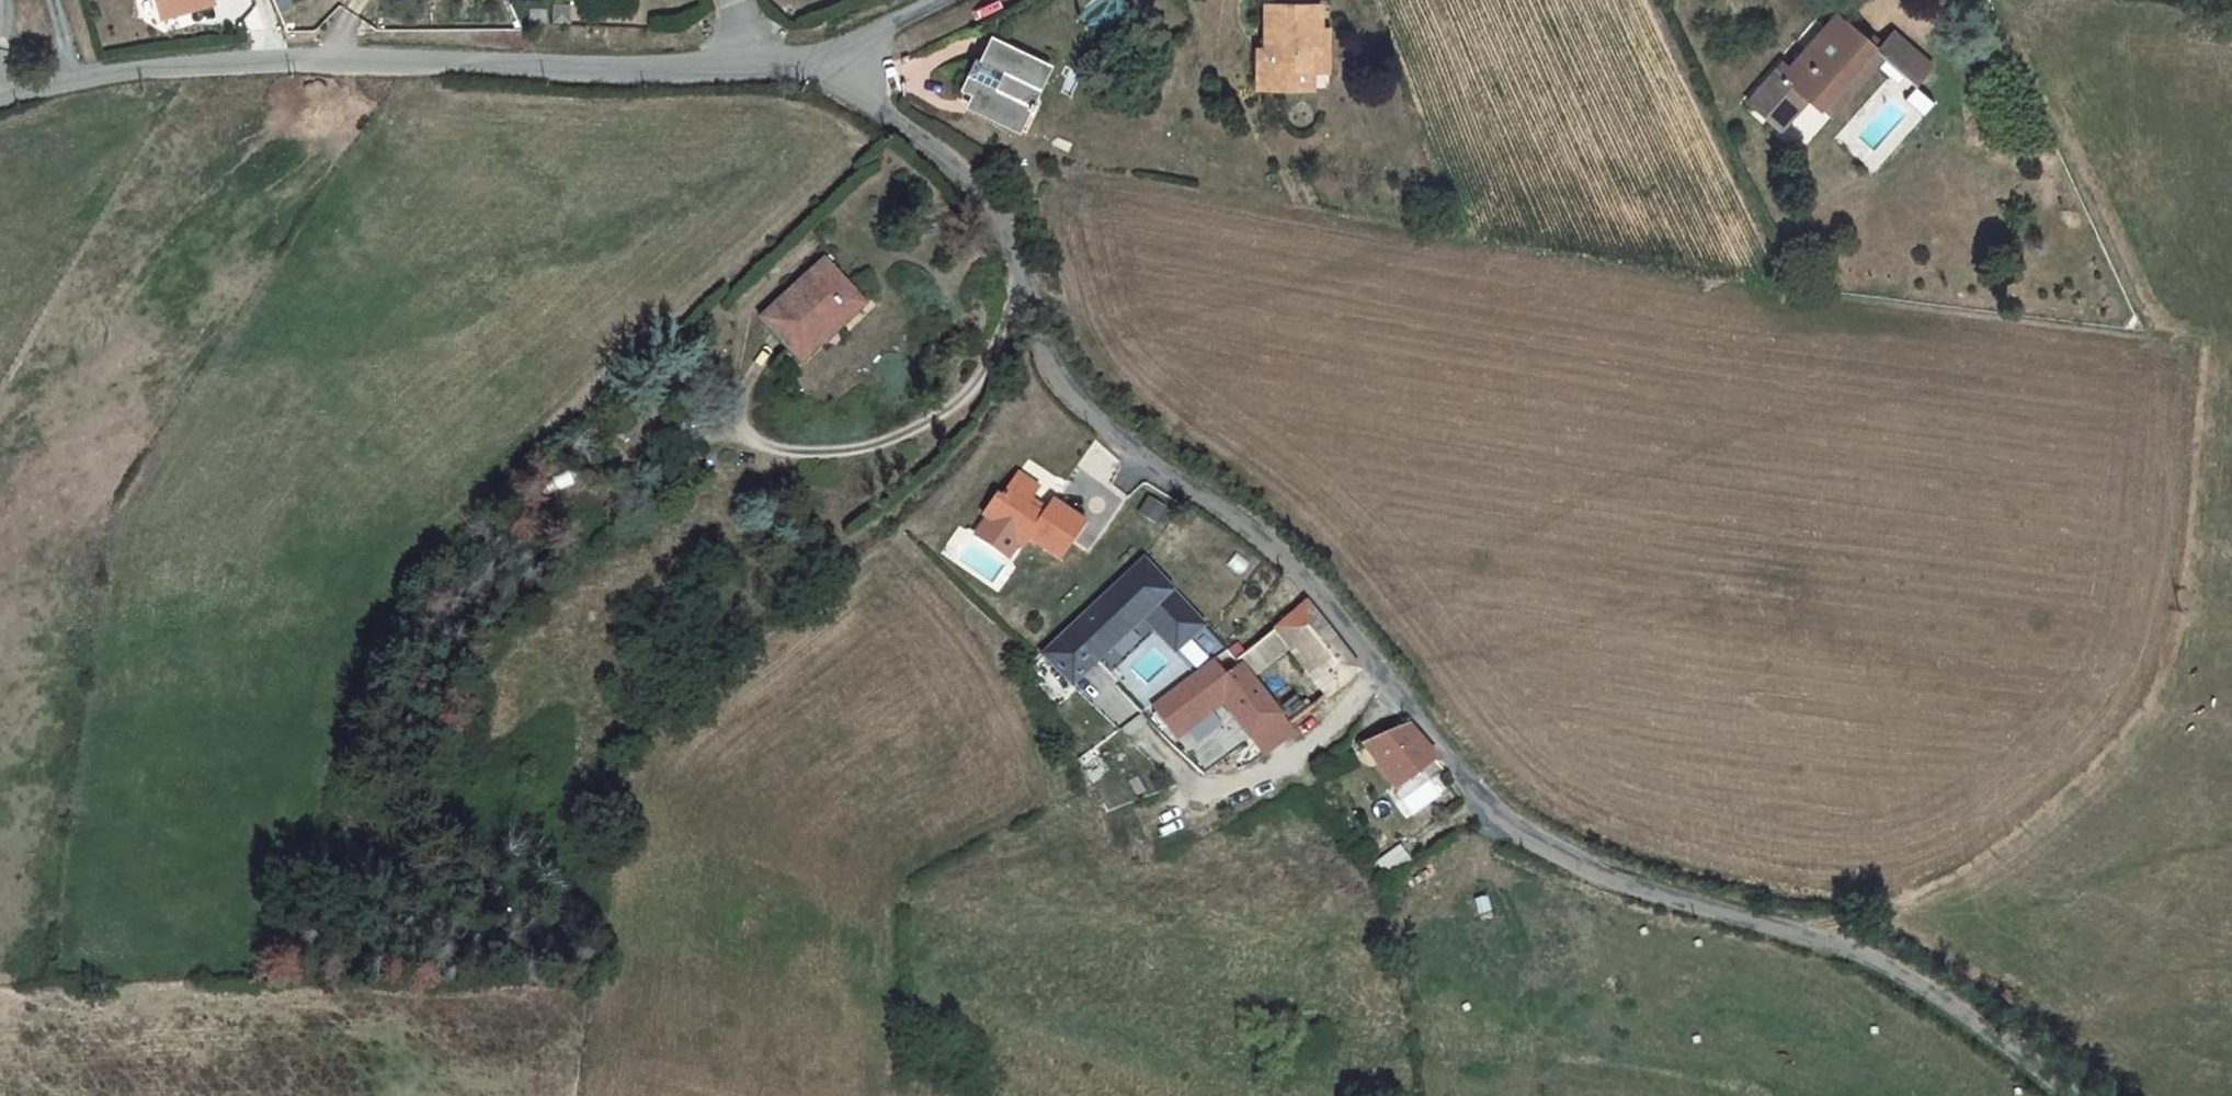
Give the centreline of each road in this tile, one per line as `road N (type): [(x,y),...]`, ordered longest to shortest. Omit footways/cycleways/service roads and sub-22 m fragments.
road 1 (unclassified): [(831,55),(864,100),(941,148),(983,194),(1009,242),(1041,346),(1074,396),(1283,547),(1504,825),(1606,878),(1836,941),(1910,978),(2071,1095)]
road 2 (unclassified): [(751,70),(390,62),(193,67),(81,81),(0,102)]
road 3 (unclassified): [(949,0),(831,55)]

